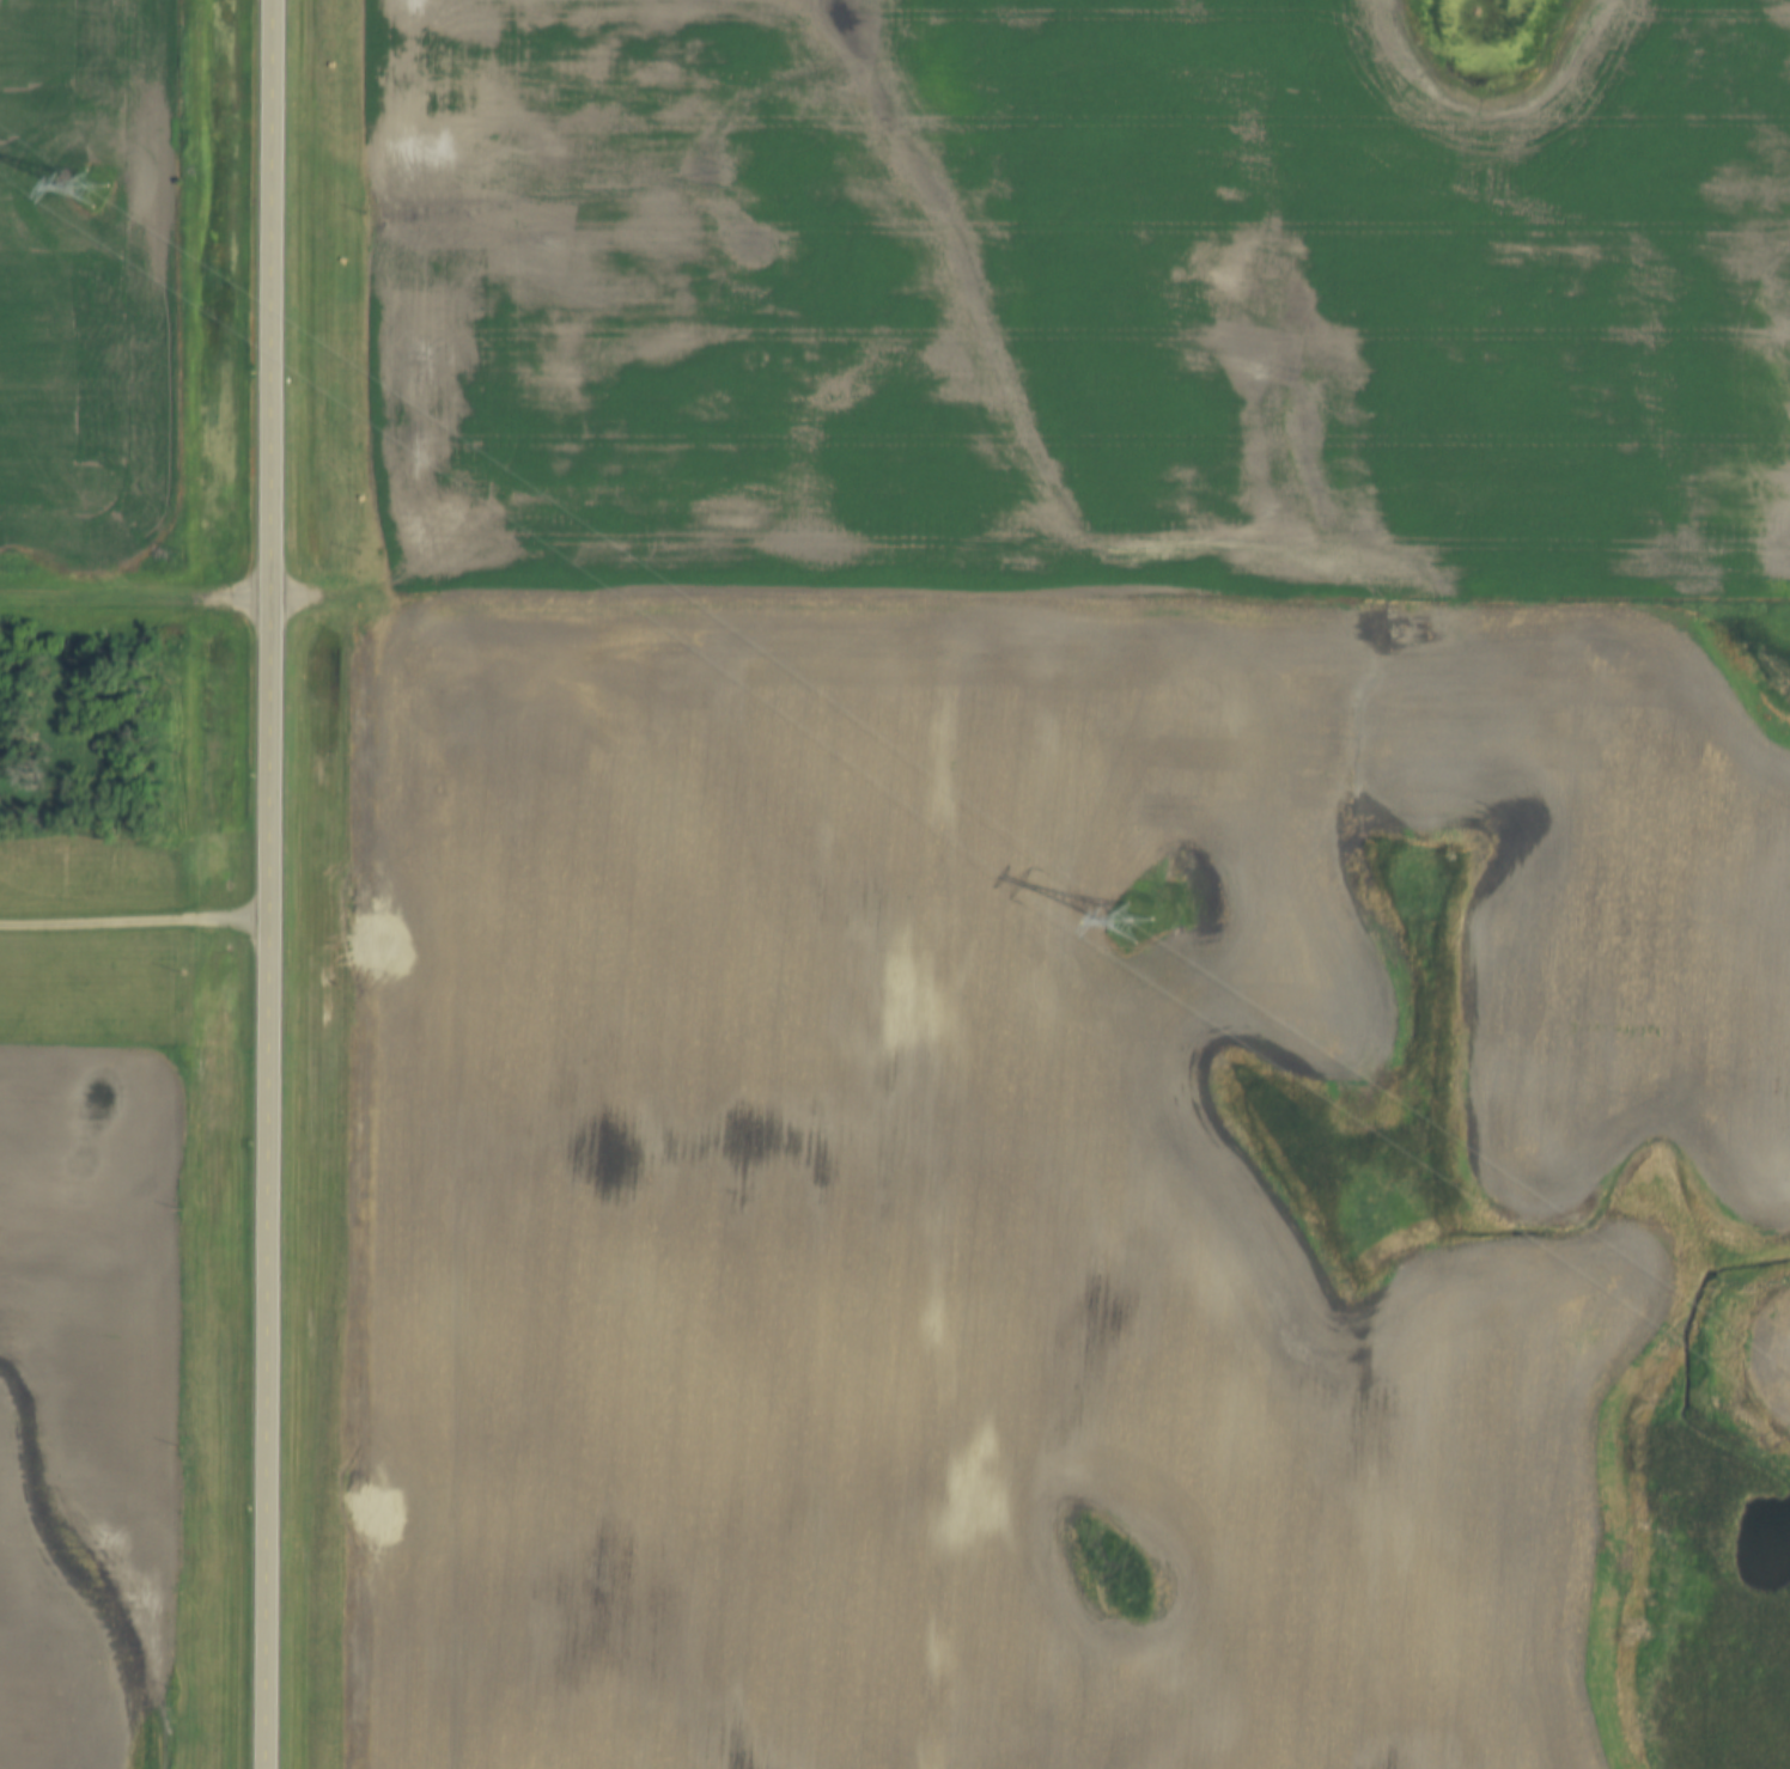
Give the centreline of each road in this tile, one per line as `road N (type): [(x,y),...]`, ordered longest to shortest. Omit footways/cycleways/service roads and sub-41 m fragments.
road 1 (primary): [(270,1768),(278,0)]
road 2 (track): [(275,602),(0,601)]

